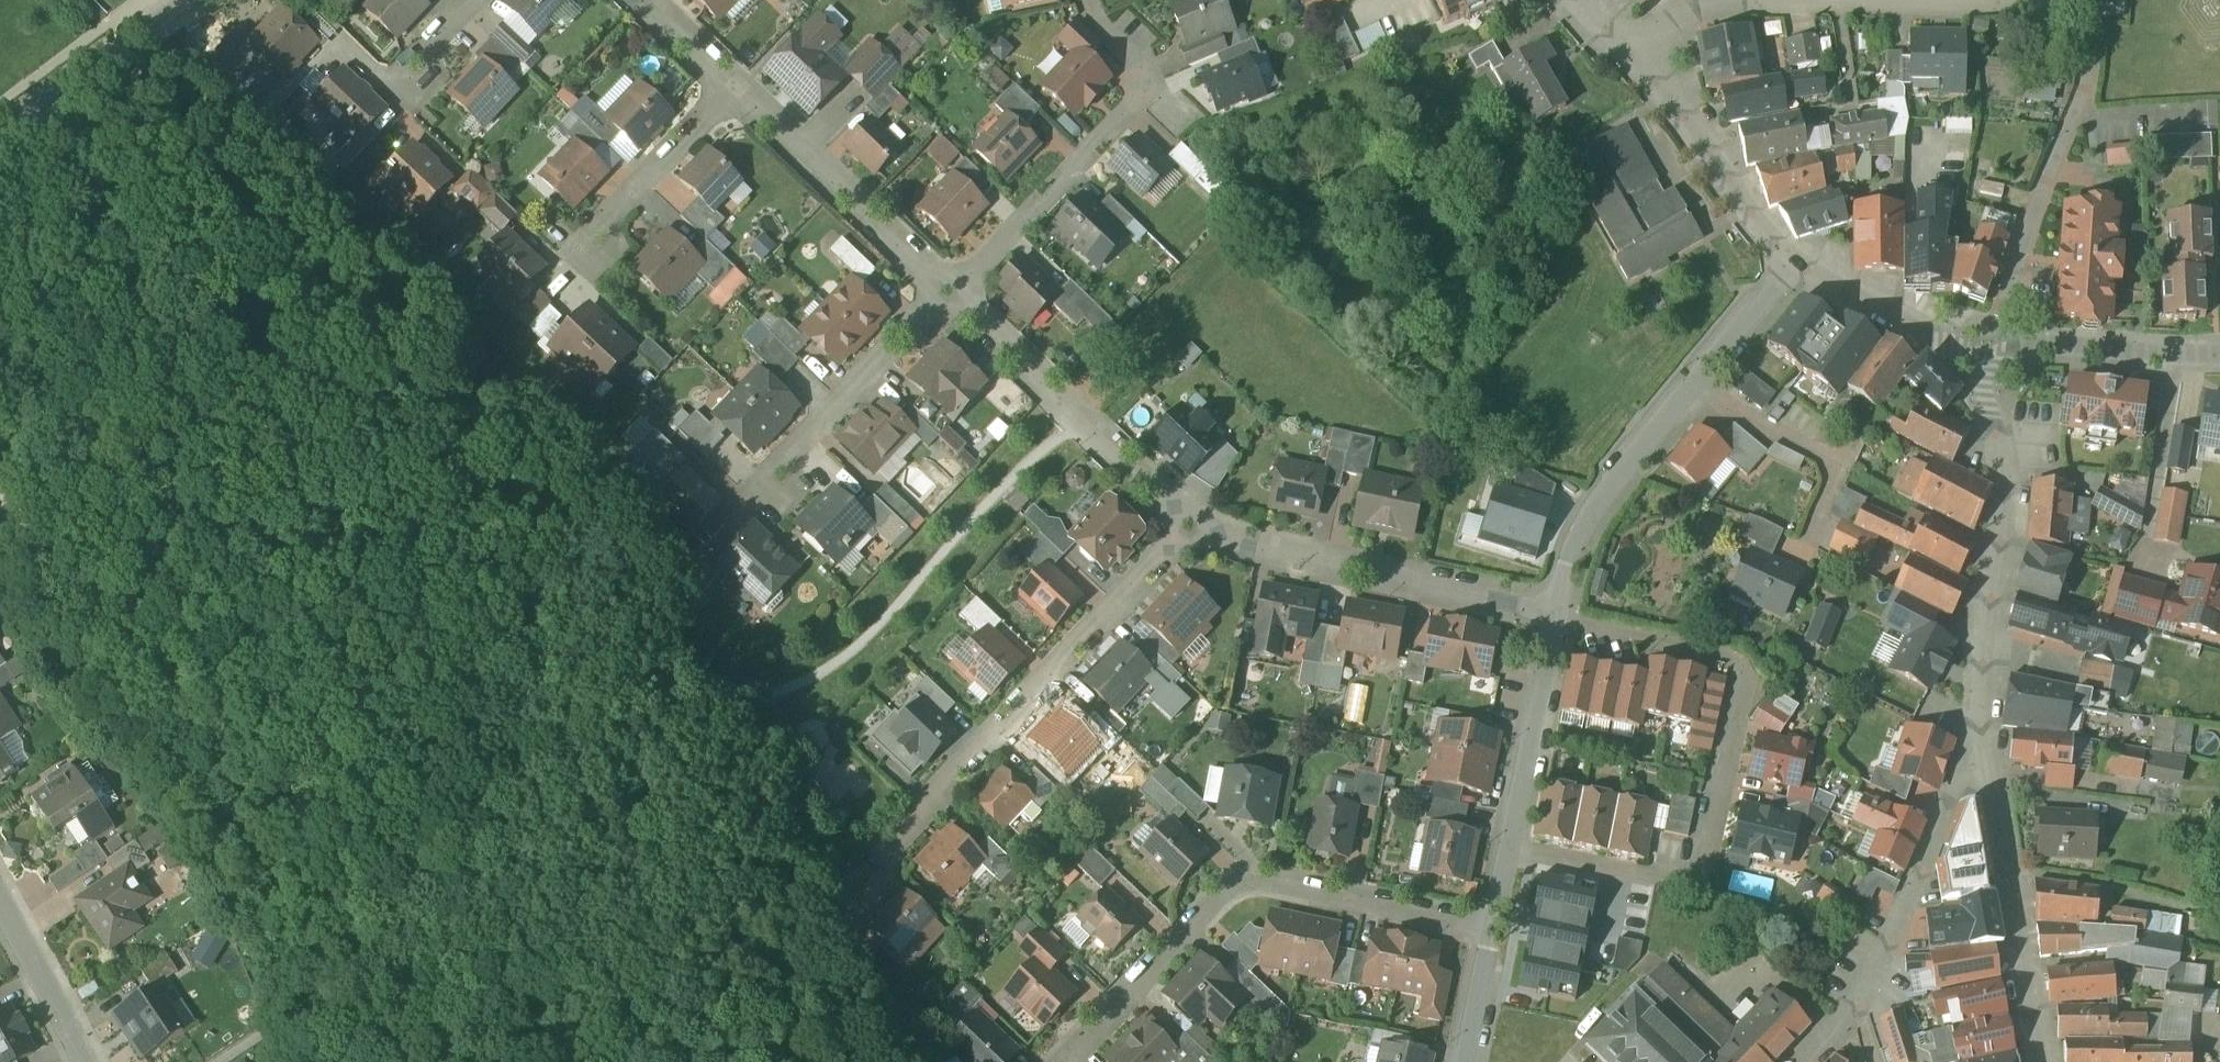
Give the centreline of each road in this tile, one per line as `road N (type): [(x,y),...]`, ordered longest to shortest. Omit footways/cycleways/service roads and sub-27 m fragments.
road 1 (residential): [(1492,927),(1263,881),(1230,886),(1070,1061)]
road 2 (residential): [(1200,520),(874,868)]
road 3 (residential): [(1556,627),(1746,661),(1710,858)]
road 4 (residential): [(961,296),(1145,87),(1140,60),(1092,0)]
road 5 (residential): [(1200,520),(1285,557),(1561,606)]
road 6 (residential): [(1979,725),(2005,495),(2002,456),(1967,365)]
road 7 (residential): [(1979,725),(2039,1061)]
road 8 (residential): [(961,296),(1083,423),(1200,520)]
road 9 (residential): [(2091,4),(1776,3)]
road 10 (residential): [(1859,1014),(1884,977),(1979,725)]
road 11 (residential): [(1556,627),(1492,927)]
road 12 (residential): [(740,80),(945,280)]
road 13 (residential): [(945,280),(759,480)]
road 14 (residential): [(1793,262),(1772,243),(1680,101),(1629,46)]
road 15 (residential): [(1698,377),(1600,494),(1561,606)]
road 16 (residential): [(740,80),(575,253)]
road 17 (unclassified): [(0,133),(180,0)]
road 18 (residential): [(1967,365),(1986,347),(2177,353)]
road 19 (residential): [(1967,365),(1938,334),(1793,262)]
road 20 (residential): [(2091,4),(2078,103),(2046,184)]
road 21 (residential): [(2177,353),(2147,536)]
road 22 (residential): [(1698,377),(1731,412),(1841,468)]
road 23 (residential): [(80,1061),(0,912)]
road 24 (residential): [(1776,3),(1674,18),(1629,46)]
road 25 (residential): [(1793,262),(1698,377)]
road 26 (residential): [(1492,927),(1469,1061)]
road 27 (residential): [(473,0),(388,85)]

